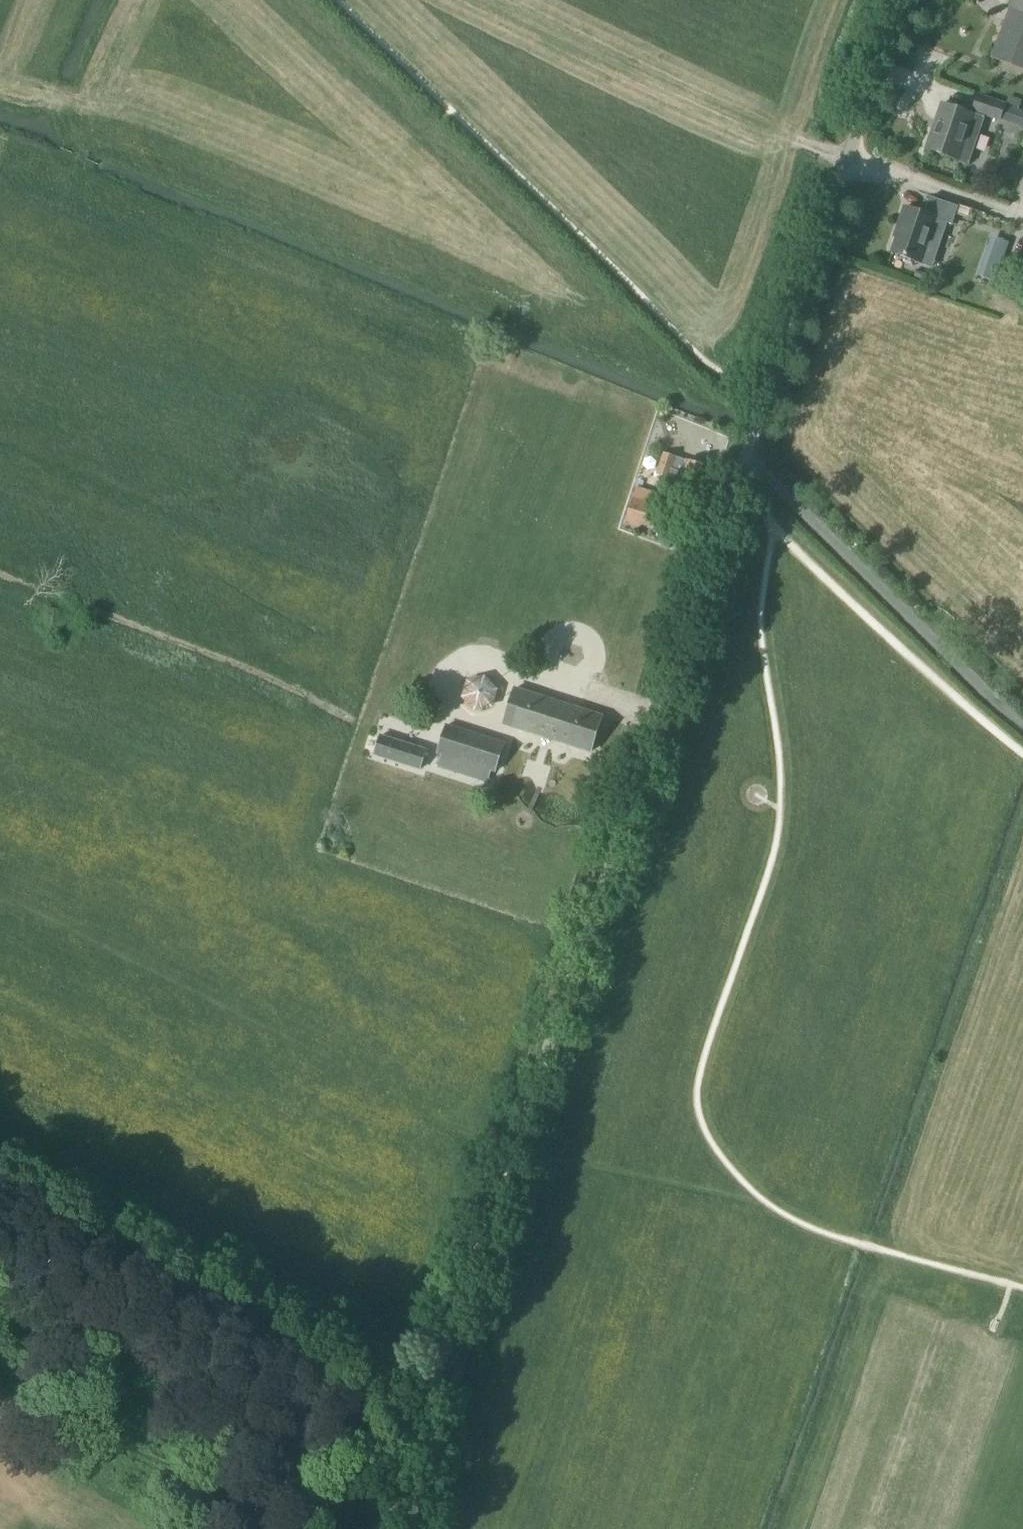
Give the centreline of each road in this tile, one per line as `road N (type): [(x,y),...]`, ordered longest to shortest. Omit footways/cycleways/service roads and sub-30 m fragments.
road 1 (unclassified): [(506,1167),(901,0)]
road 2 (track): [(1022,221),(845,161)]

